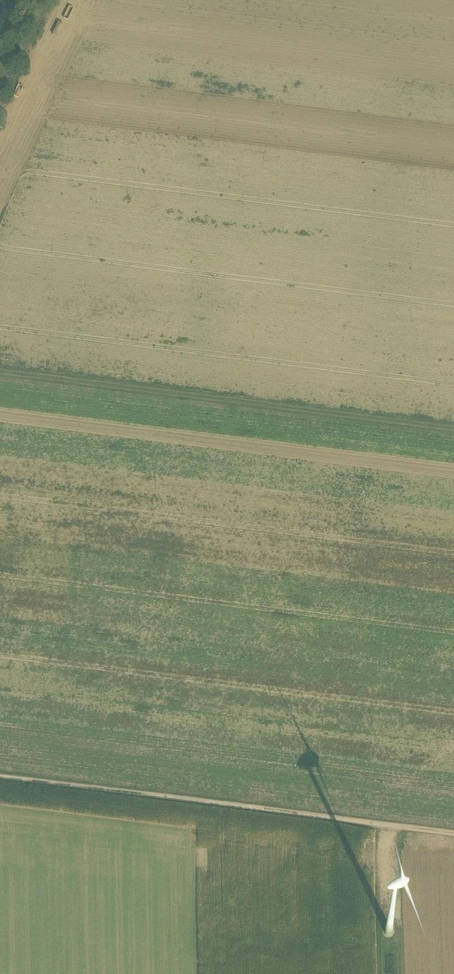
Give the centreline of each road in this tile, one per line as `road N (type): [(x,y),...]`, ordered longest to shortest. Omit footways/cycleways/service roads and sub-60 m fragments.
road 1 (track): [(0,779),(453,842)]
road 2 (track): [(453,437),(0,381)]

